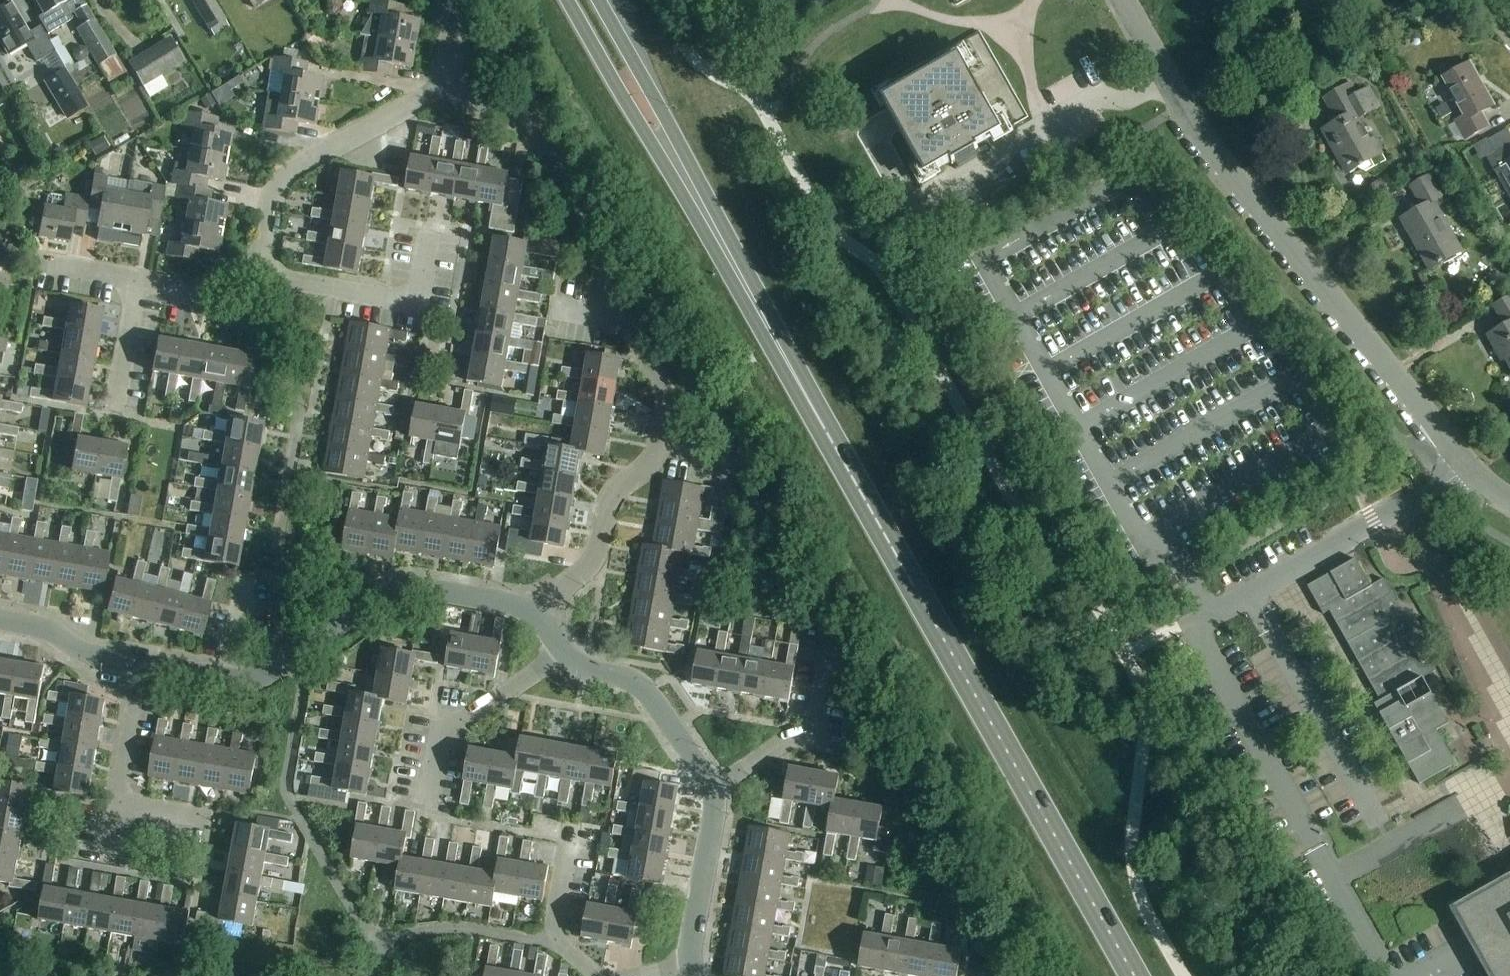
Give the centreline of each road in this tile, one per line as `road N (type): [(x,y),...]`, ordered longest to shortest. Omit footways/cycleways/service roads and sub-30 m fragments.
road 1 (primary): [(1135,975),(754,303)]
road 2 (unclassified): [(1121,0),(1211,152),(1464,467)]
road 3 (primary): [(565,0),(754,303)]
road 4 (residential): [(631,322),(661,386),(663,441),(617,493),(589,566),(538,615)]
road 5 (unclassified): [(226,681),(261,682),(392,591),(420,588),(538,615)]
road 6 (primary): [(754,303),(723,224),(599,0)]
road 7 (residential): [(1464,467),(1213,616),(1190,619)]
road 8 (residential): [(452,86),(482,111),(533,130),(552,154),(631,322)]
road 9 (residential): [(452,86),(295,168),(275,195),(264,255)]
road 10 (residential): [(264,255),(289,281),(404,299),(420,292),(431,230)]
road 11 (residential): [(713,791),(786,742),(816,732),(833,634)]
road 12 (residential): [(563,650),(442,742),(429,804)]
road 13 (unclassified): [(563,650),(649,695),(713,791)]
road 14 (unclassified): [(713,791),(686,967)]
road 15 (residential): [(595,975),(557,942),(572,830)]
road 16 (unclassified): [(0,621),(43,629),(90,658),(138,665)]
road 17 (residential): [(138,280),(114,416)]
road 18 (residential): [(138,665),(116,801)]
road 19 (residential): [(264,255),(203,286),(138,280)]

